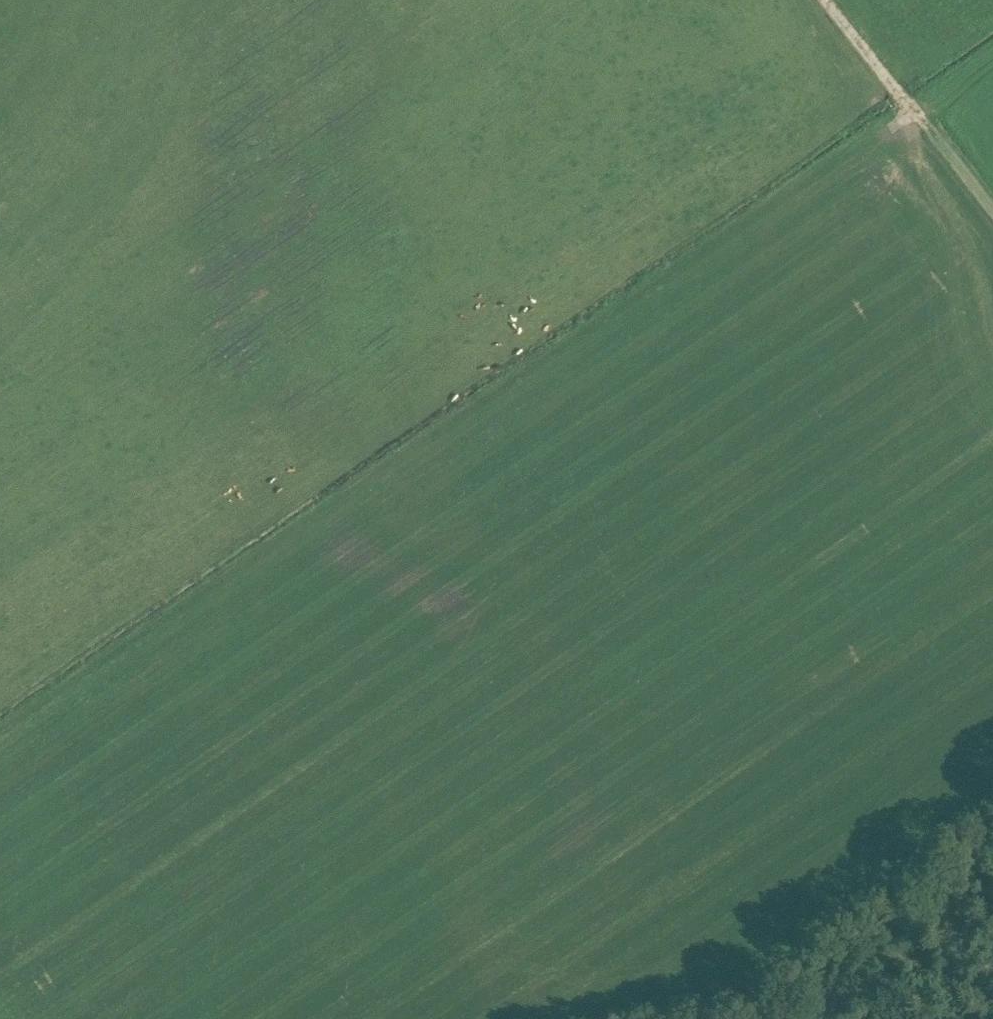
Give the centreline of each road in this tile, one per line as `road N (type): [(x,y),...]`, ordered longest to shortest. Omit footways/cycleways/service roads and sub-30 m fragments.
road 1 (track): [(992,209),(830,0)]

